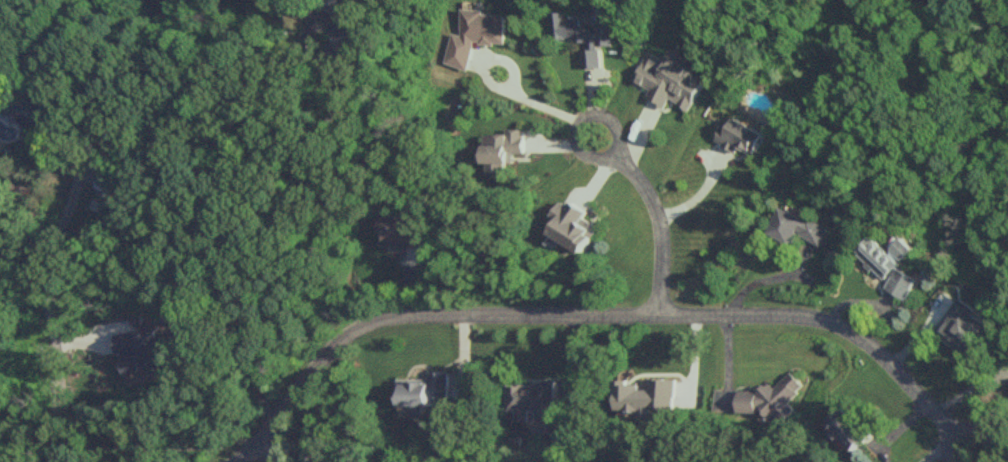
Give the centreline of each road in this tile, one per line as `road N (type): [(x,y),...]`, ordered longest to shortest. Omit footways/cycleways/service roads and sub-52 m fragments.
road 1 (residential): [(949,437),(886,361),(846,329),(813,319),(395,314),(332,340),(259,438),(231,461)]
road 2 (residential): [(603,152),(647,210),(650,314)]
road 3 (residential): [(608,133),(606,149),(593,159),(571,152),(566,141),(582,118),(608,133)]

